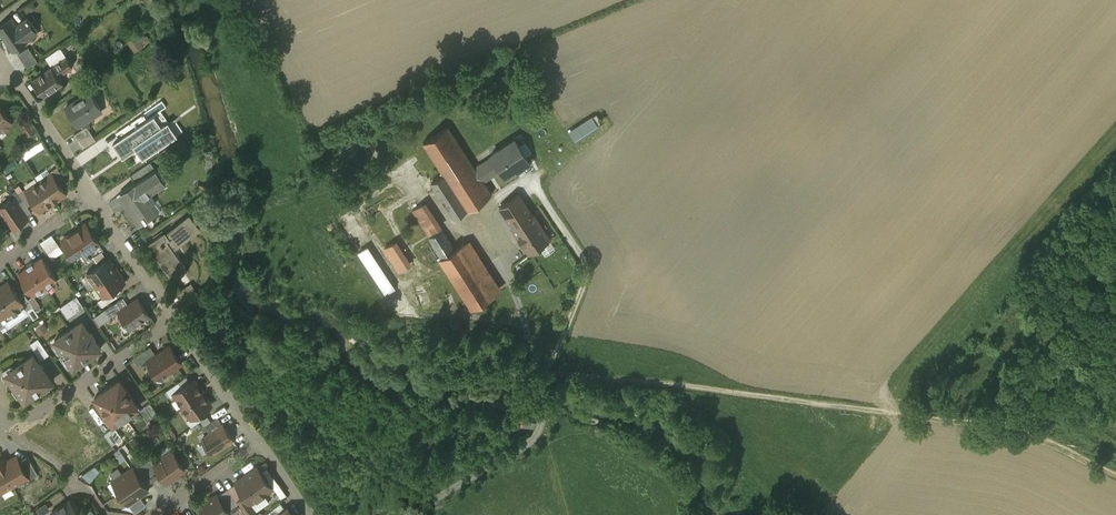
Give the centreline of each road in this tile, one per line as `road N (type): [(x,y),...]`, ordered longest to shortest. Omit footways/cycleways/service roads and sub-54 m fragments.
road 1 (track): [(1115,459),(1024,411),(535,367)]
road 2 (residential): [(535,367),(544,424),(535,442),(404,514)]
road 3 (residential): [(11,412),(38,408),(174,316)]
road 4 (residential): [(174,316),(264,440)]
road 5 (residential): [(11,69),(93,194)]
road 6 (residential): [(93,194),(174,316)]
road 7 (residential): [(264,440),(154,514)]

